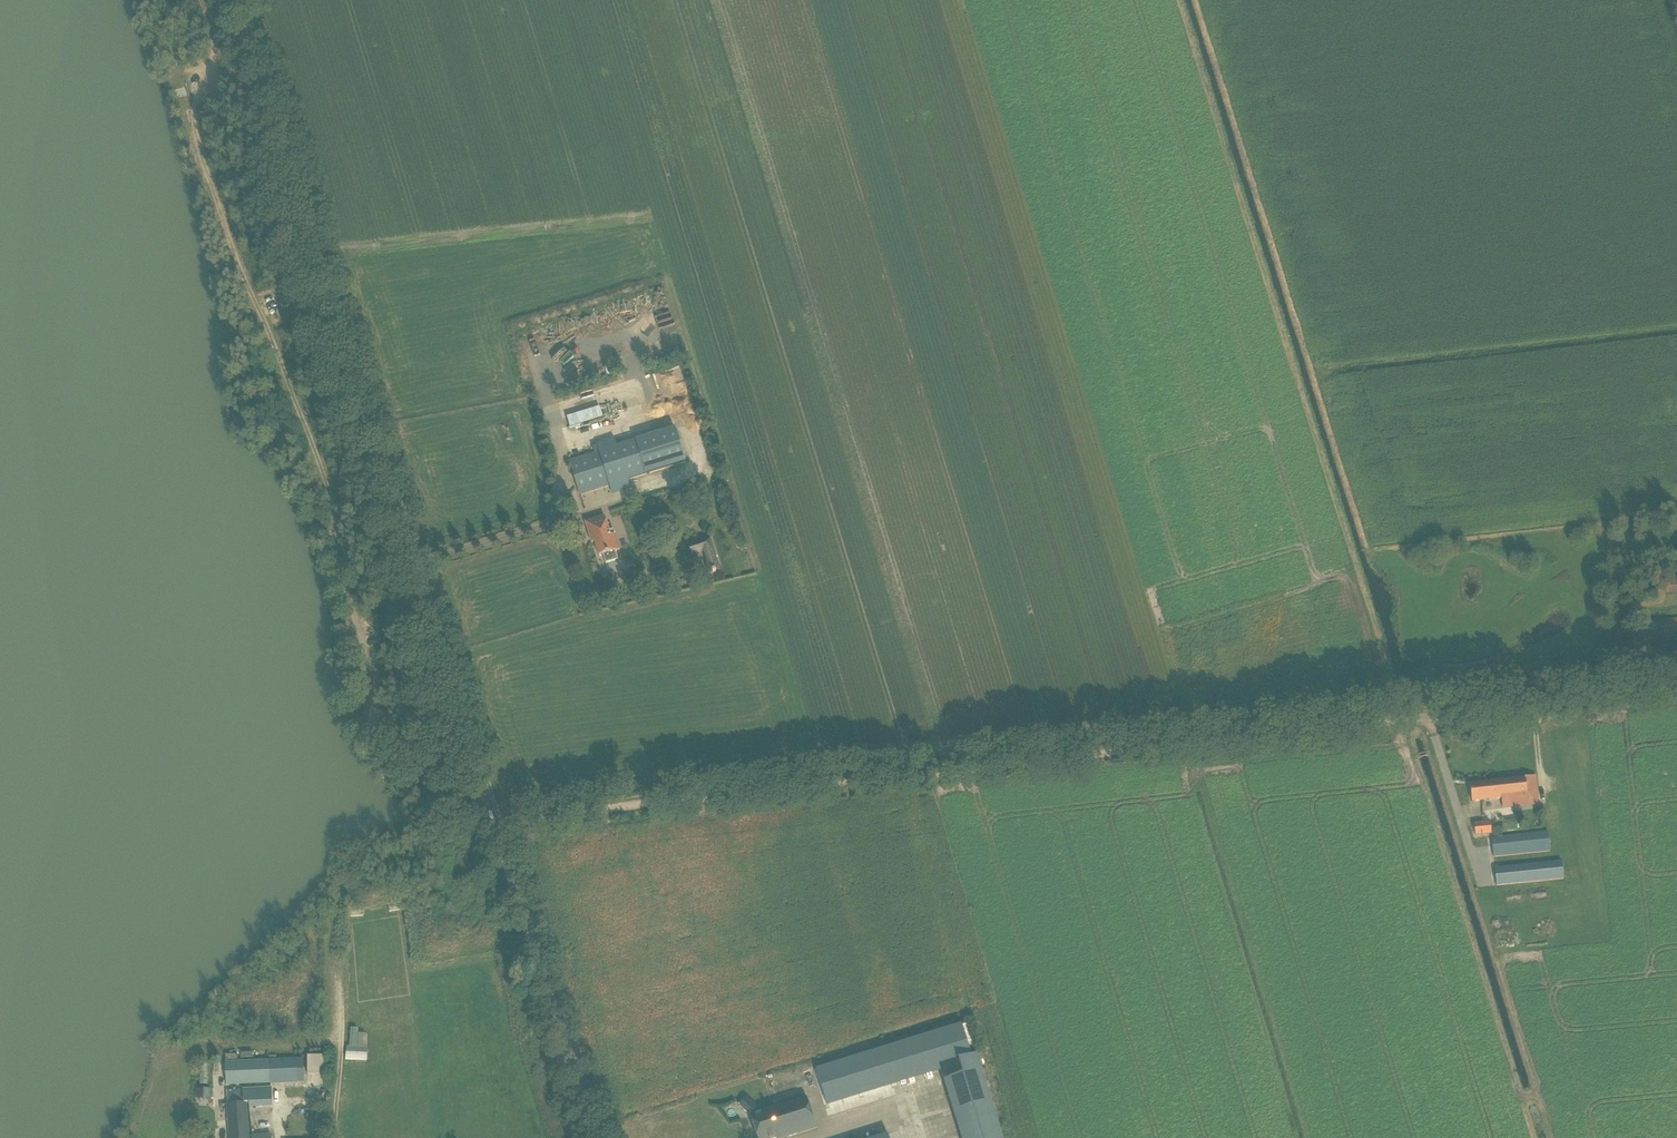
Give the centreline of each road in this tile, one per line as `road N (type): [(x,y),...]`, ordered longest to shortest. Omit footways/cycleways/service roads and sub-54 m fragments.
road 1 (unclassified): [(593,1137),(237,0)]
road 2 (track): [(499,831),(1300,739),(1406,719)]
road 3 (unclassified): [(1419,717),(1676,689)]

